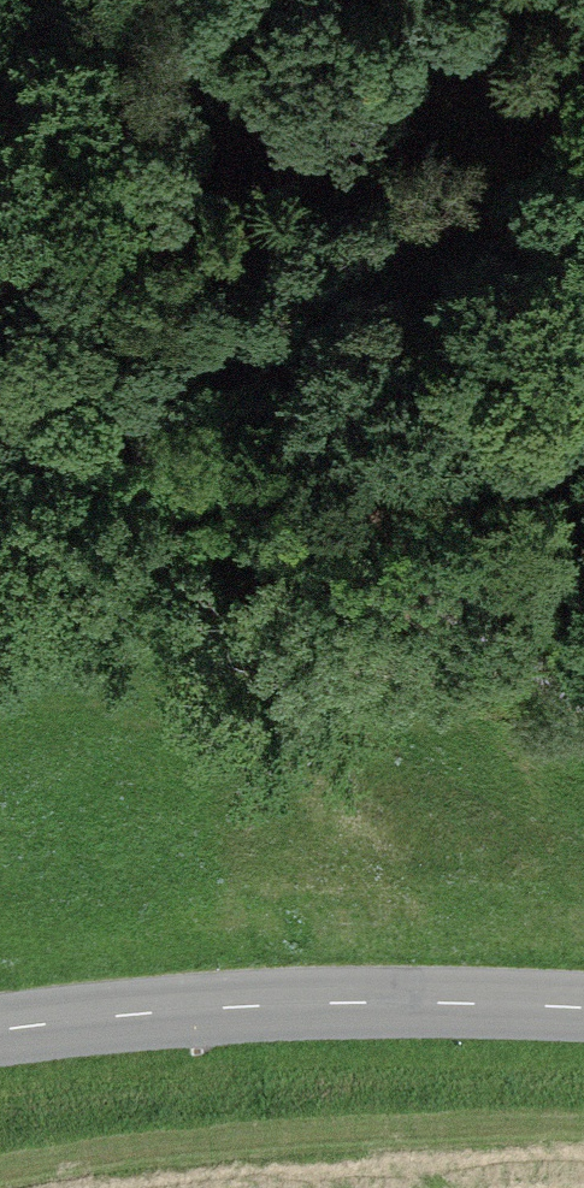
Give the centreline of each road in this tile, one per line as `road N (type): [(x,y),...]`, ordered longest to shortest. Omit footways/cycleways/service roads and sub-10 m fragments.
road 1 (track): [(583,702),(284,501),(186,464),(83,445),(0,443)]
road 2 (track): [(583,63),(494,69),(307,111),(0,220)]
road 3 (tertiary): [(583,1019),(192,1008),(0,1037)]

